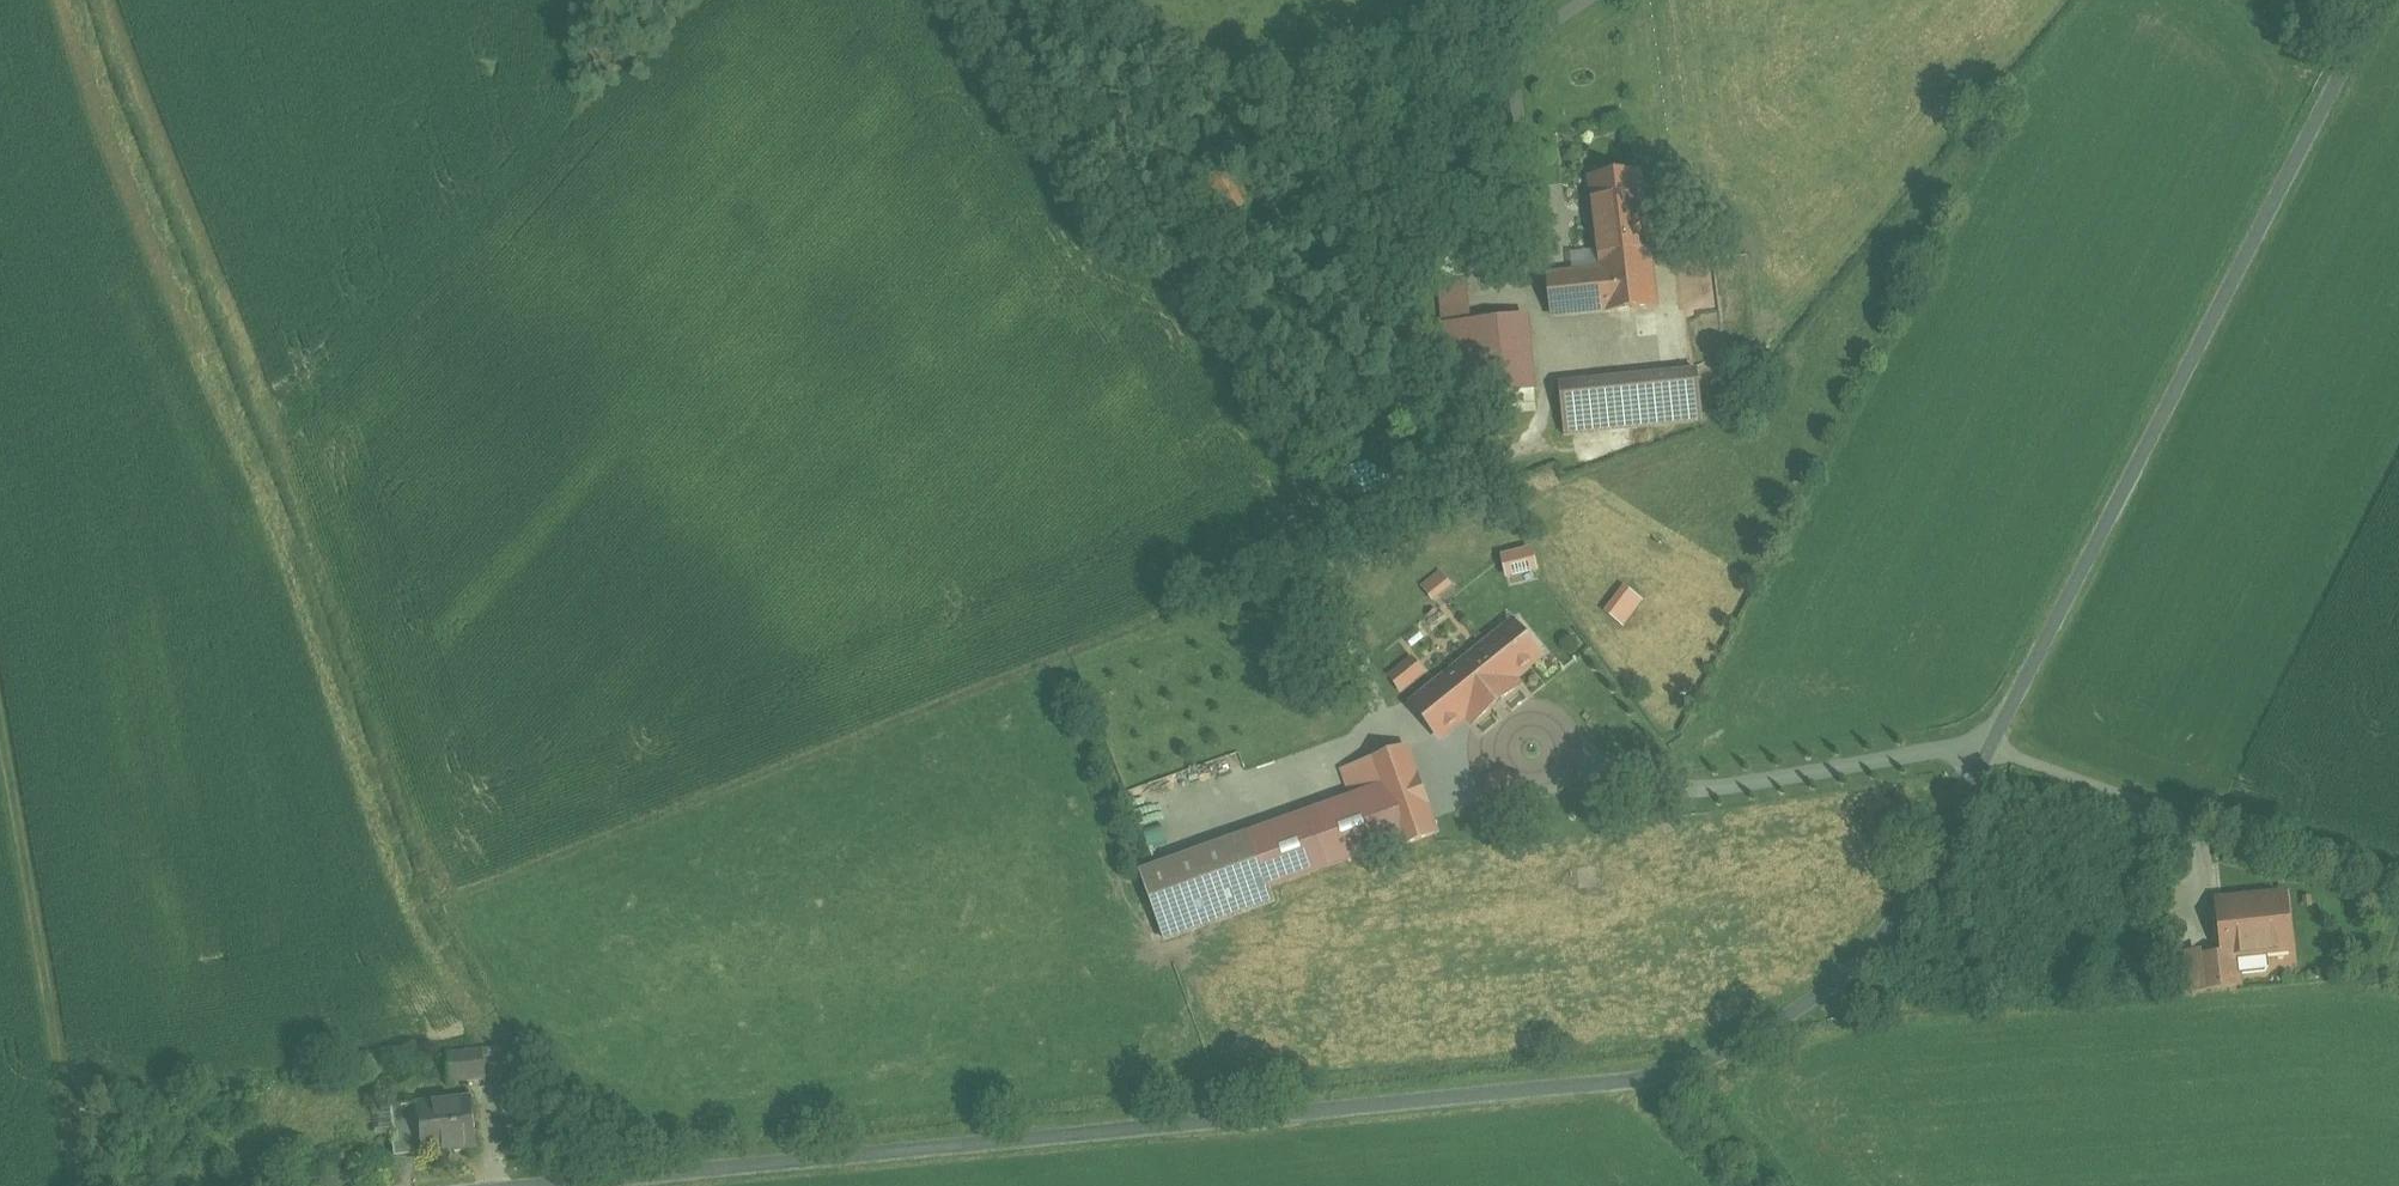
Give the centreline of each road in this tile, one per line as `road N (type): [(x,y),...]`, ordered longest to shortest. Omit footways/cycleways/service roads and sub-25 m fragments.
road 1 (unclassified): [(2368,0),(1874,944),(1843,979),(1741,1046),(1658,1076),(426,1178),(407,1185)]
road 2 (track): [(0,819),(67,1185)]

